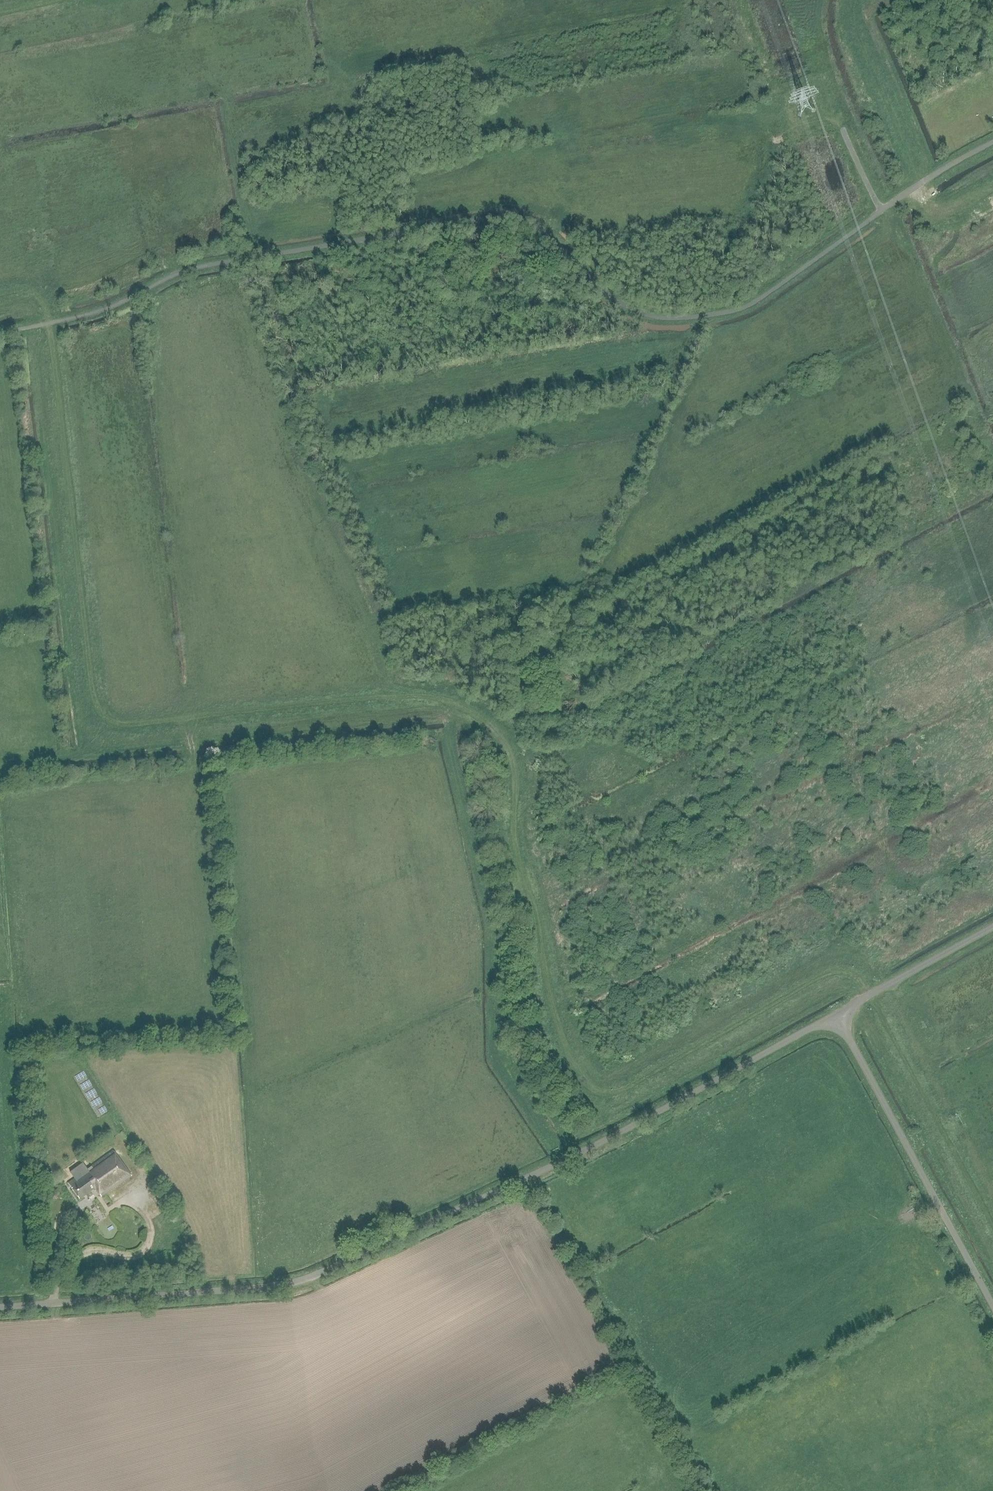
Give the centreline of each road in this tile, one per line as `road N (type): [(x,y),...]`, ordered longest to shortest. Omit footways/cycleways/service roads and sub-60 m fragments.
road 1 (track): [(992,1217),(873,992),(852,973),(830,970),(626,1087),(606,1090),(586,1078),(554,1024),(516,828),(512,760),(479,715),(434,699),(127,725),(107,718),(93,696),(46,324)]
road 2 (unclassified): [(0,1307),(303,1280),(585,1149),(836,1014)]
road 3 (unclassified): [(992,1306),(836,1014)]
road 4 (unclassified): [(836,1014),(992,926)]
road 5 (unclassified): [(992,141),(881,211)]

